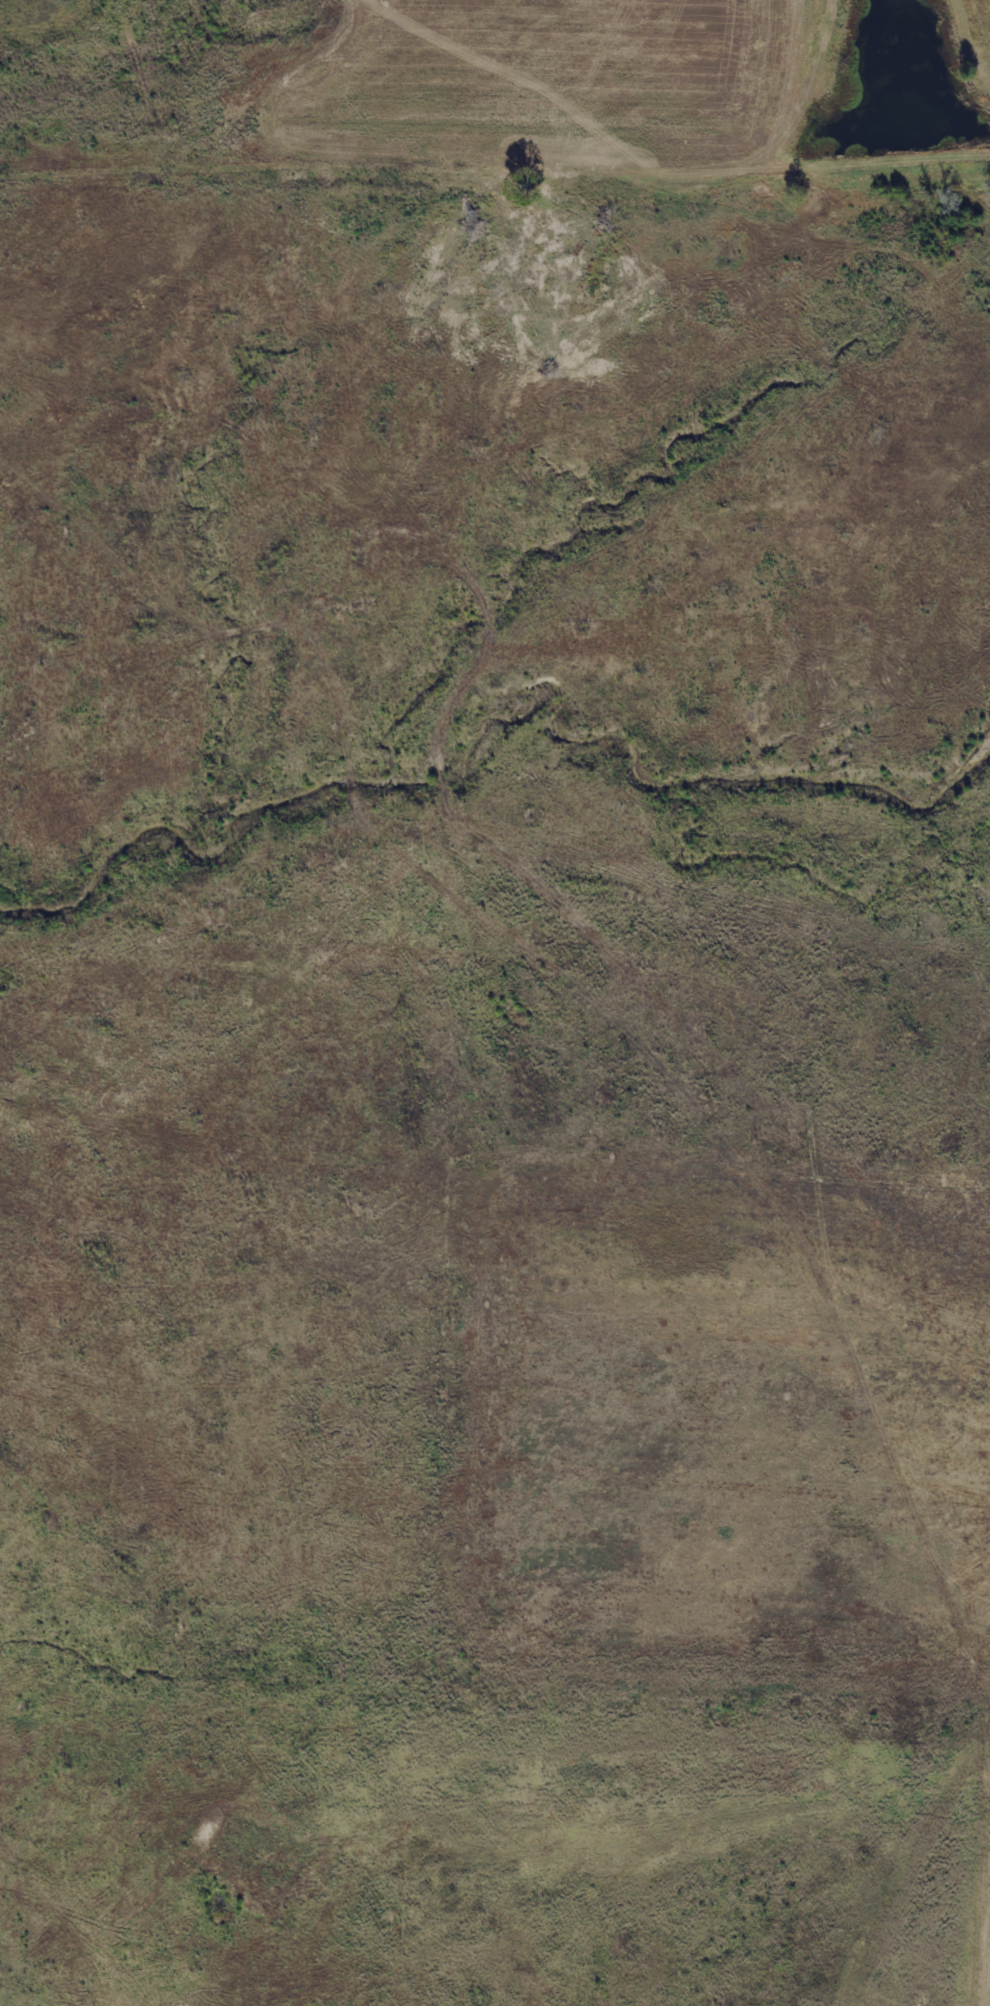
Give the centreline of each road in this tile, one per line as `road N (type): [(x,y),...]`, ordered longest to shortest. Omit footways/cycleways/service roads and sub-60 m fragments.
road 1 (residential): [(543,1719),(989,1713)]

